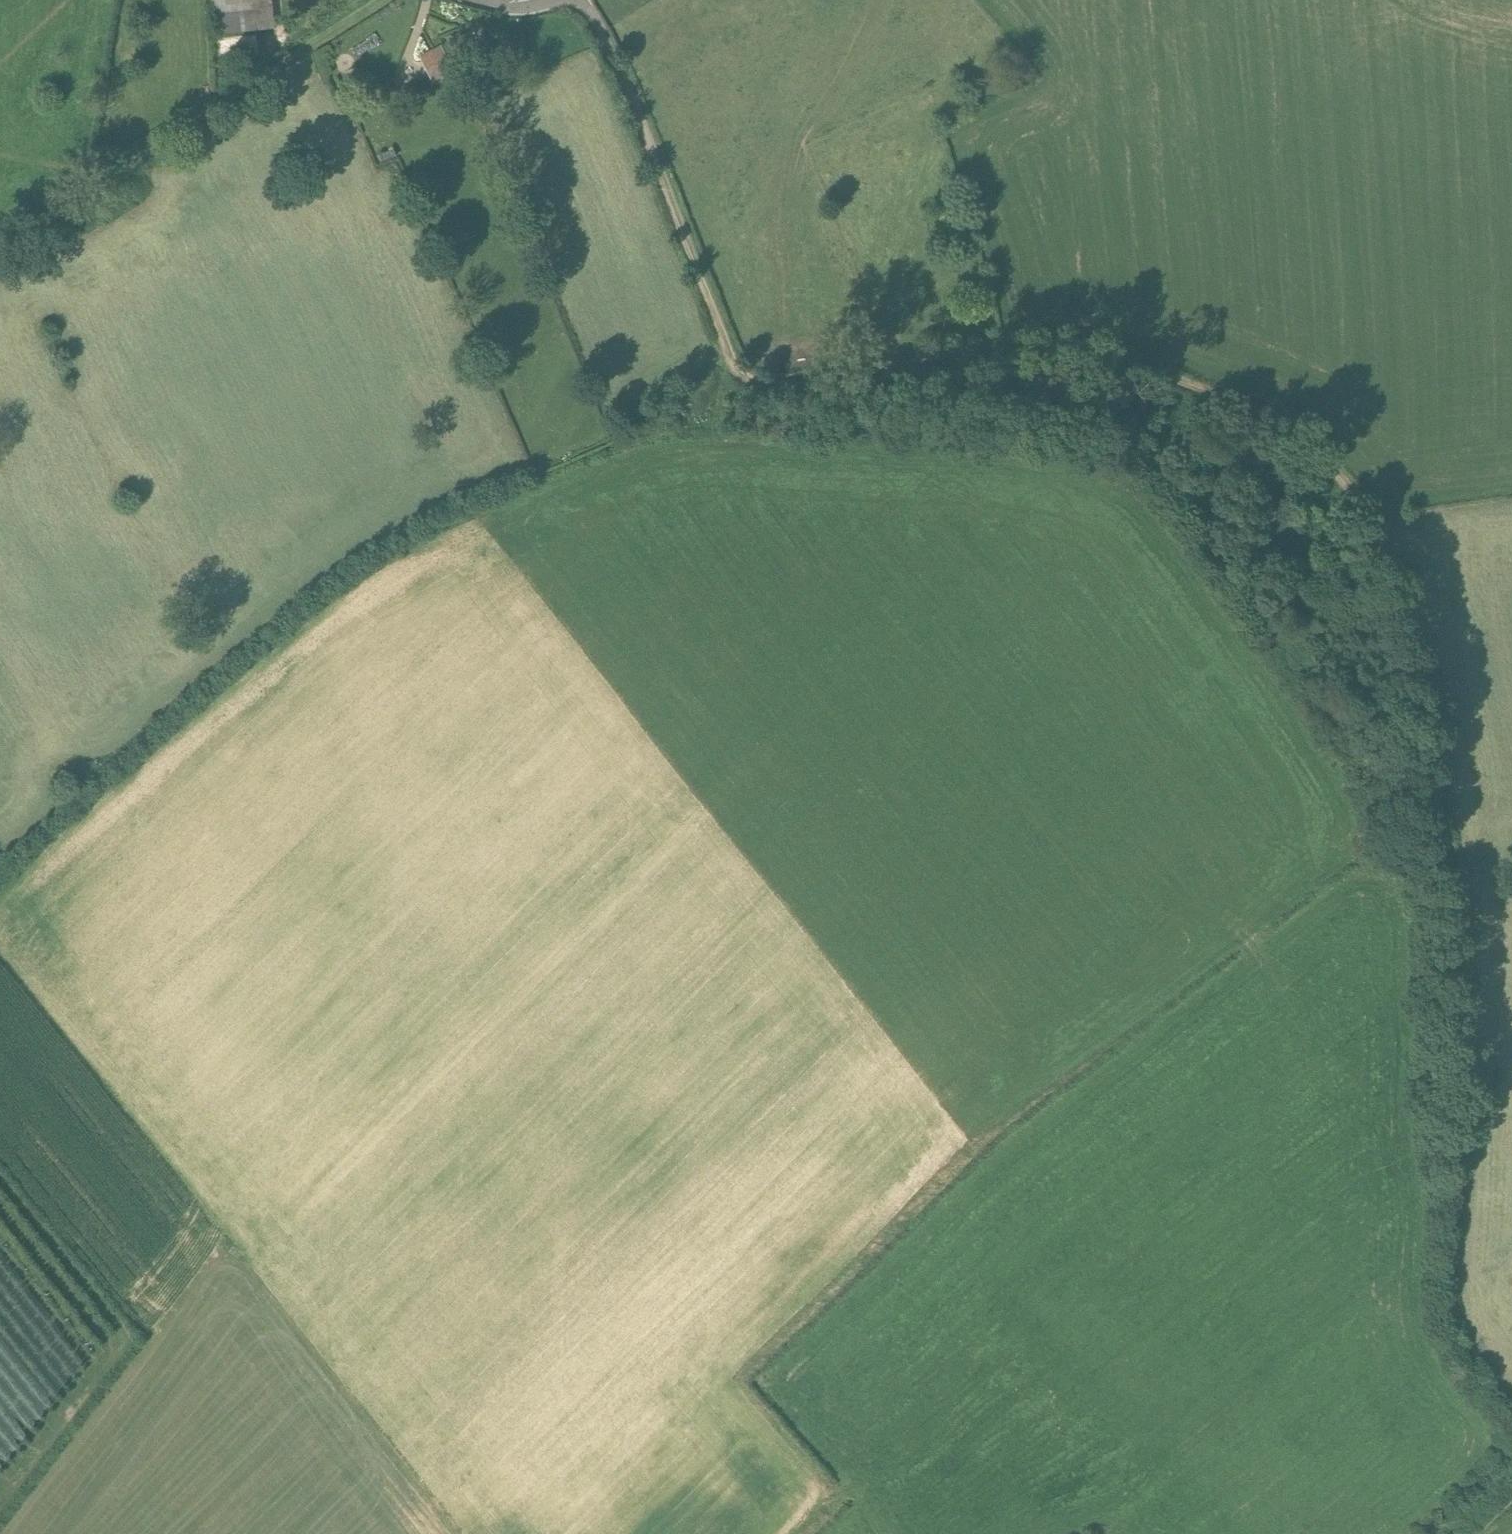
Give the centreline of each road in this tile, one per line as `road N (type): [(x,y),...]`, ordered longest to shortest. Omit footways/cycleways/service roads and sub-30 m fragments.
road 1 (track): [(1375,528),(1297,426),(1103,360),(1007,350),(796,382),(750,379),(728,351),(602,36)]
road 2 (track): [(76,200),(381,0)]

